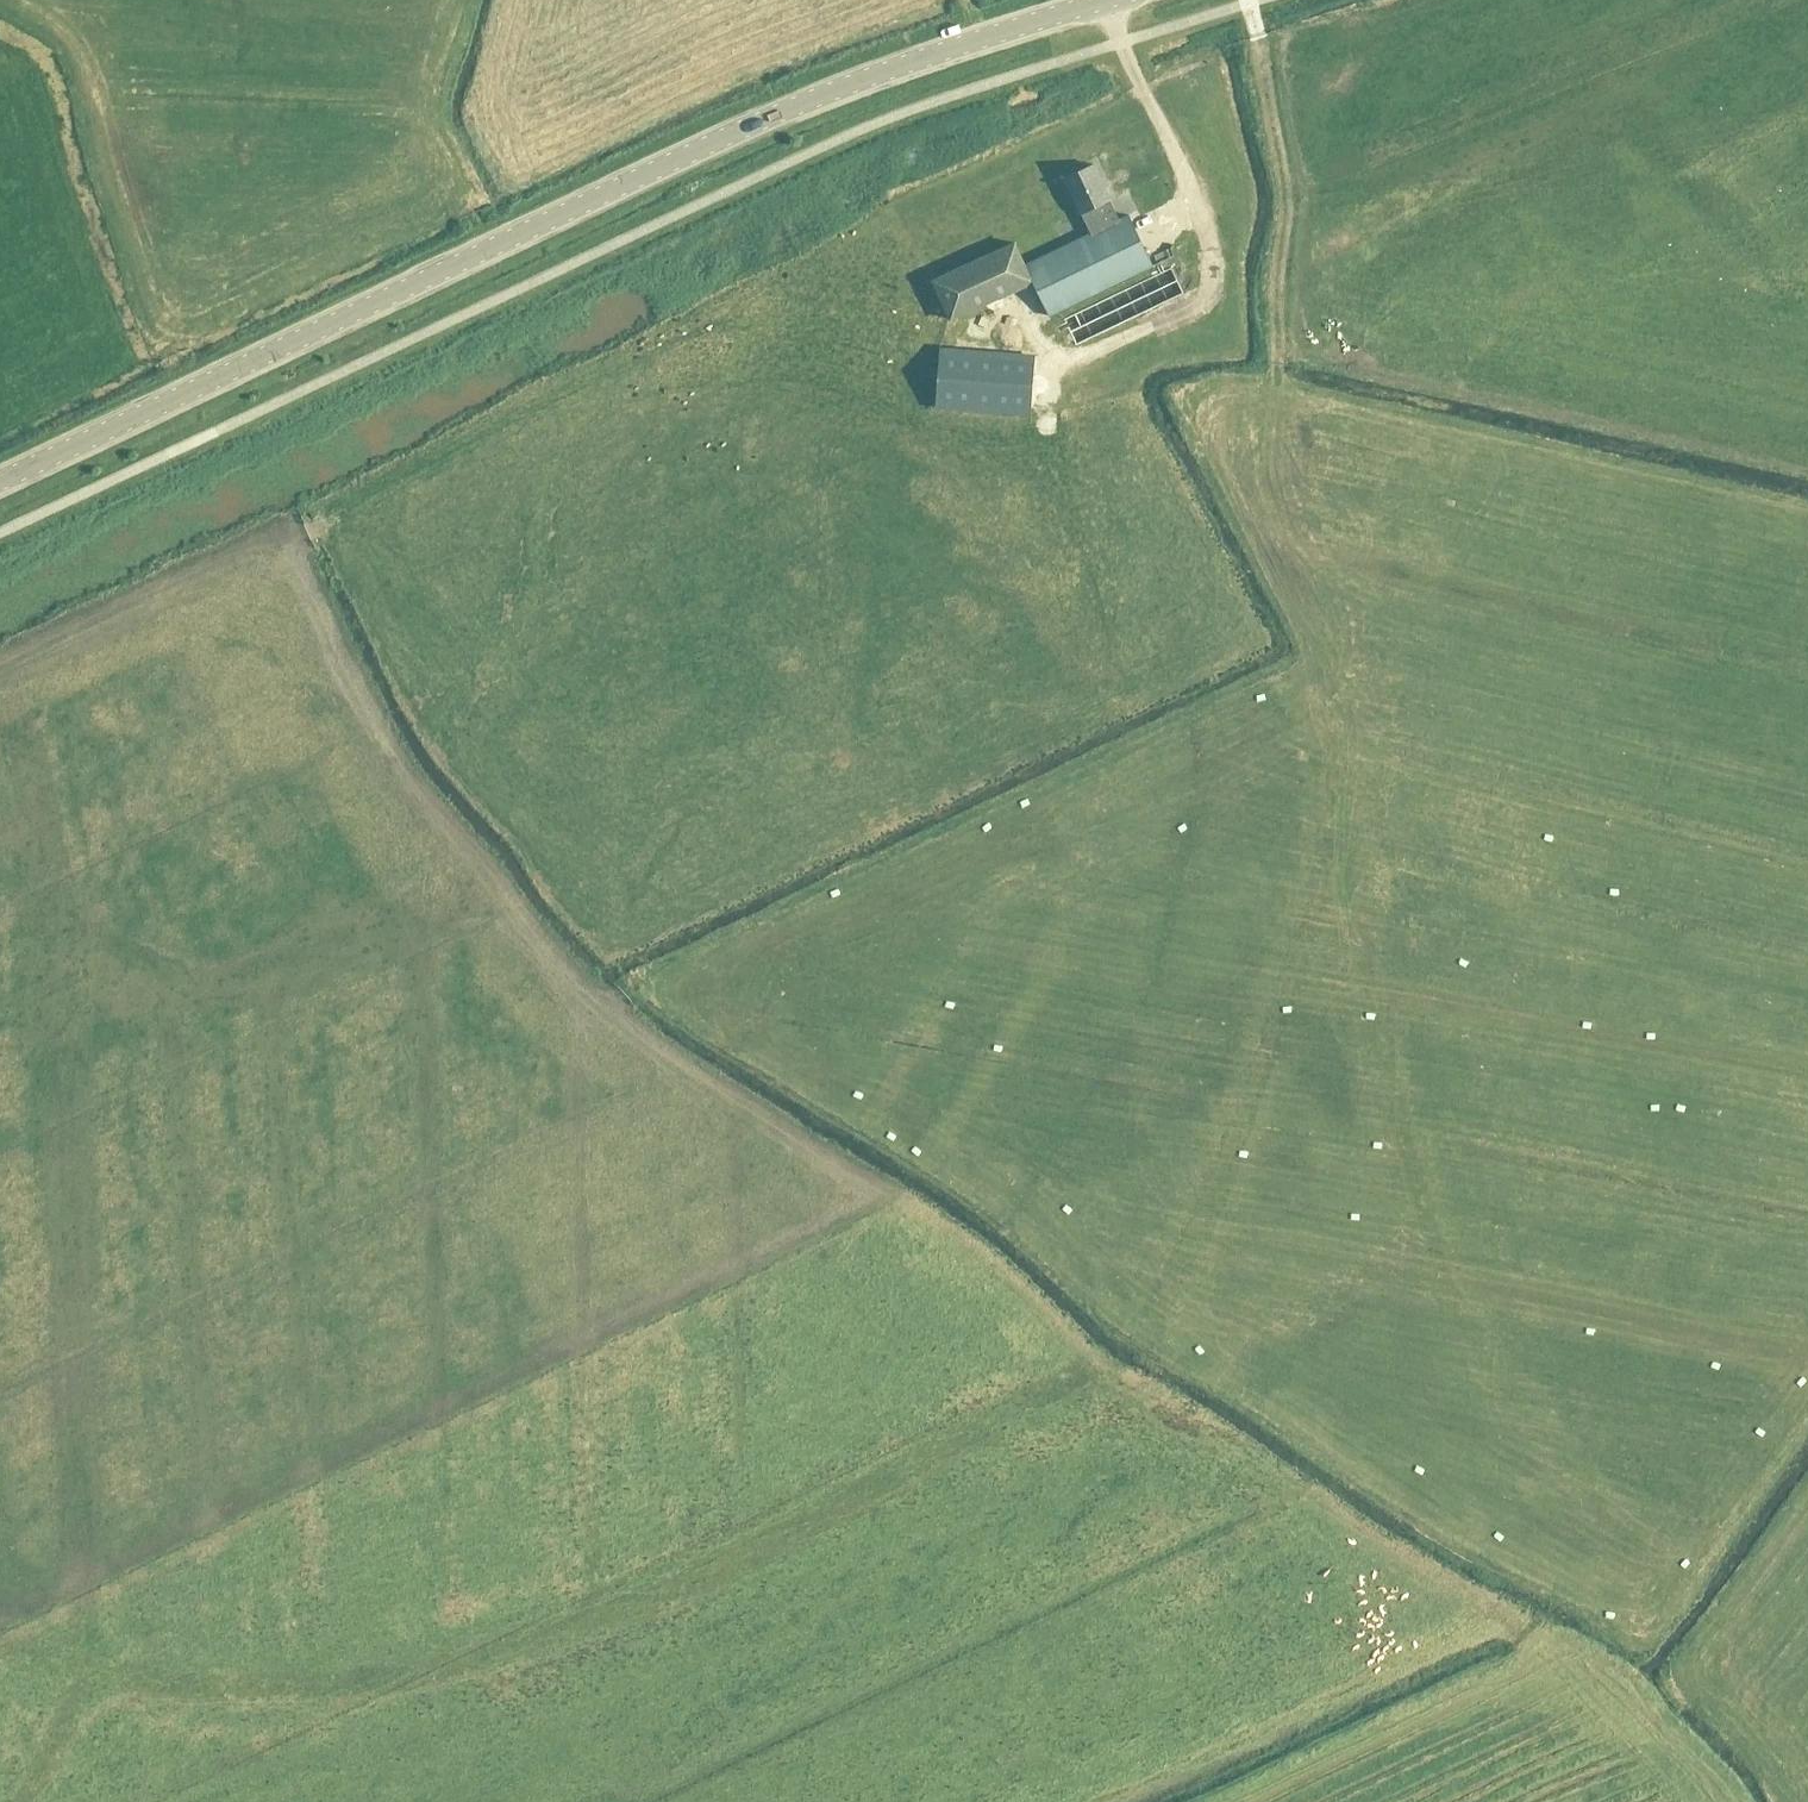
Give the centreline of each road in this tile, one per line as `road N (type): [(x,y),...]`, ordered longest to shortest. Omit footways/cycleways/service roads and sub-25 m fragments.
road 1 (tertiary): [(0,479),(794,105),(1112,0)]

